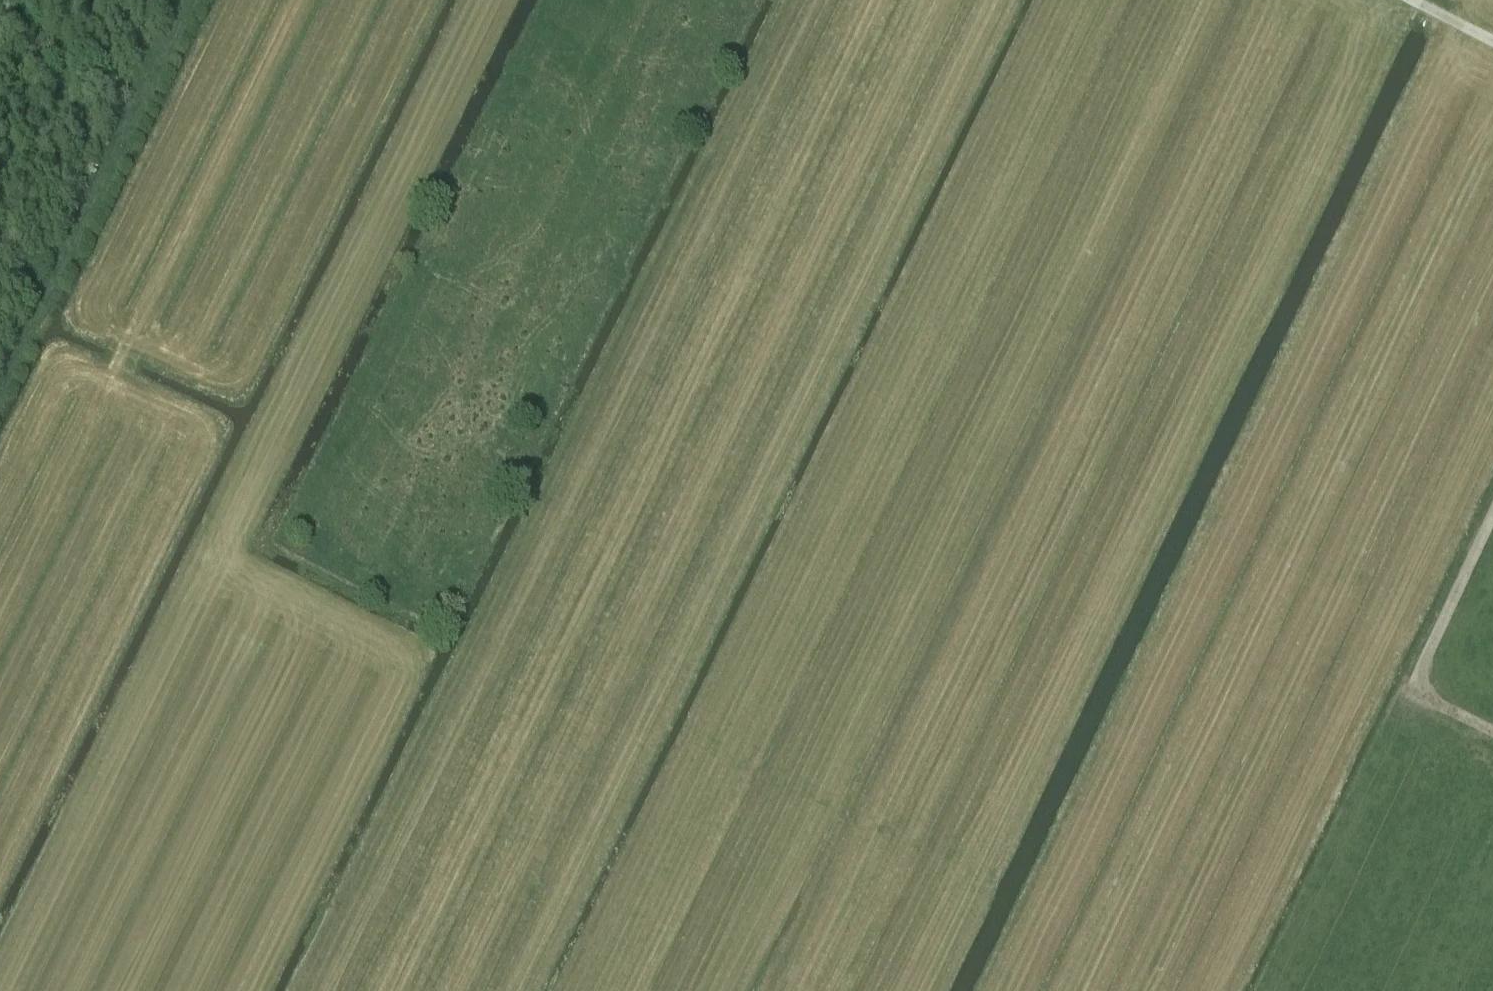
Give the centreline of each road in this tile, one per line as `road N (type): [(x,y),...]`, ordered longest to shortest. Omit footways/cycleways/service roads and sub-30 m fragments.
road 1 (track): [(1492,521),(1413,690),(1492,732)]

